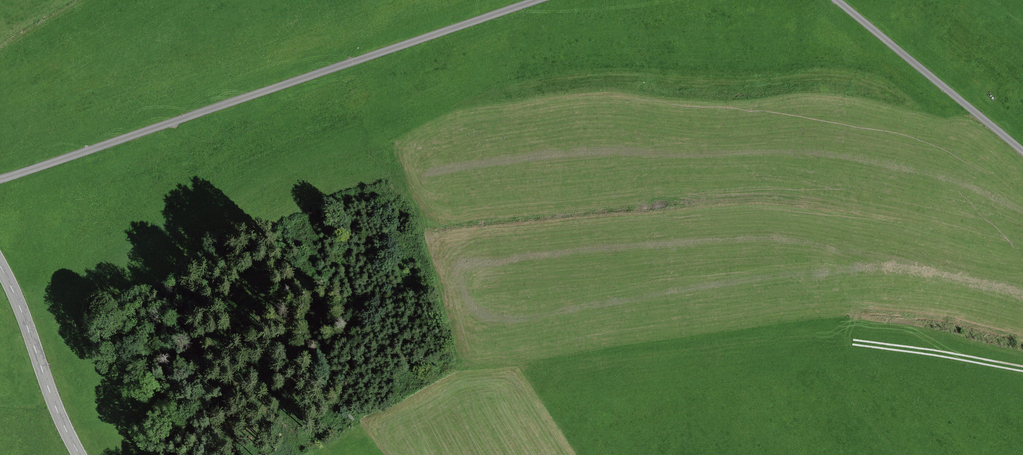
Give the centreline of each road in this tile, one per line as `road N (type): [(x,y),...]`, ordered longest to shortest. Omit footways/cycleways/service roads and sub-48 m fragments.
road 1 (track): [(0,180),(537,0)]
road 2 (track): [(835,0),(1022,151)]
road 3 (tertiary): [(80,454),(0,266)]
road 4 (track): [(854,342),(1022,370)]

